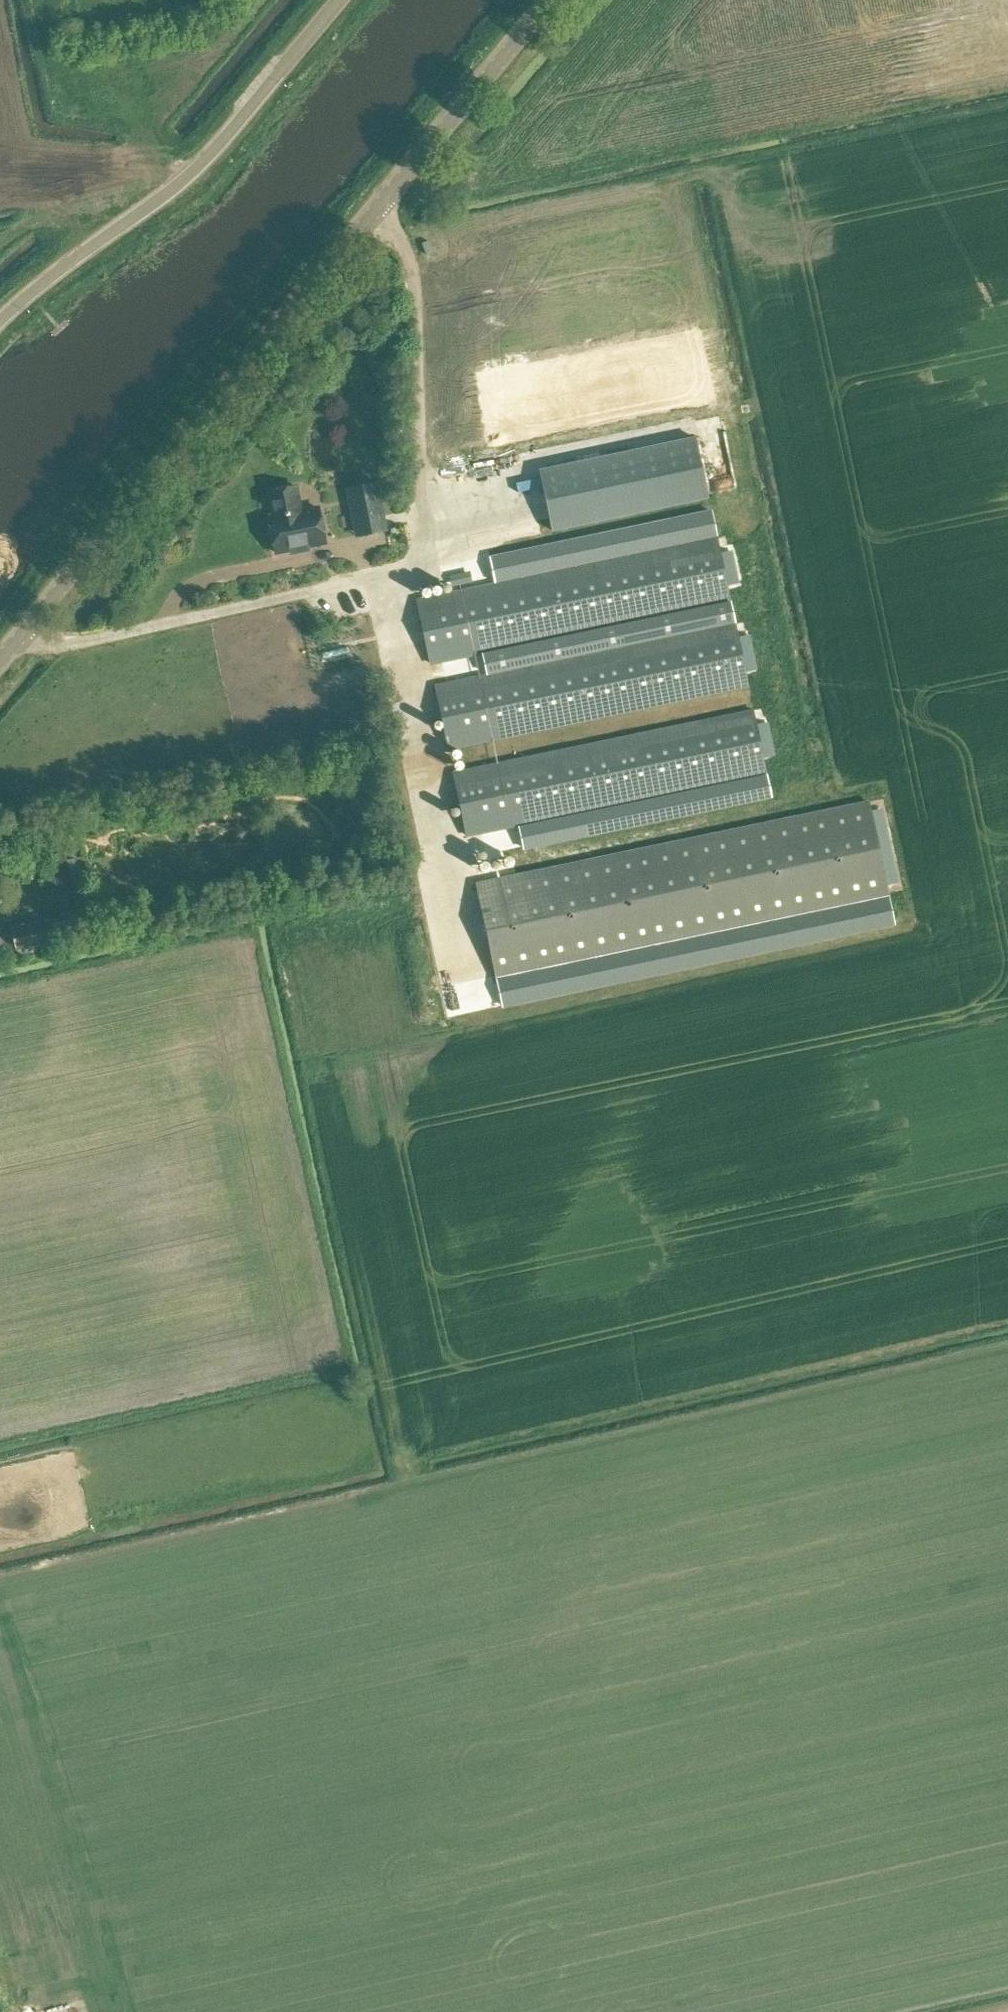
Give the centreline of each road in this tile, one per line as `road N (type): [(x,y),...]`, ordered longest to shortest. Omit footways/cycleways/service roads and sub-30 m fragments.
road 1 (tertiary): [(0,661),(554,0)]
road 2 (unclassified): [(0,320),(193,172),(338,0)]

